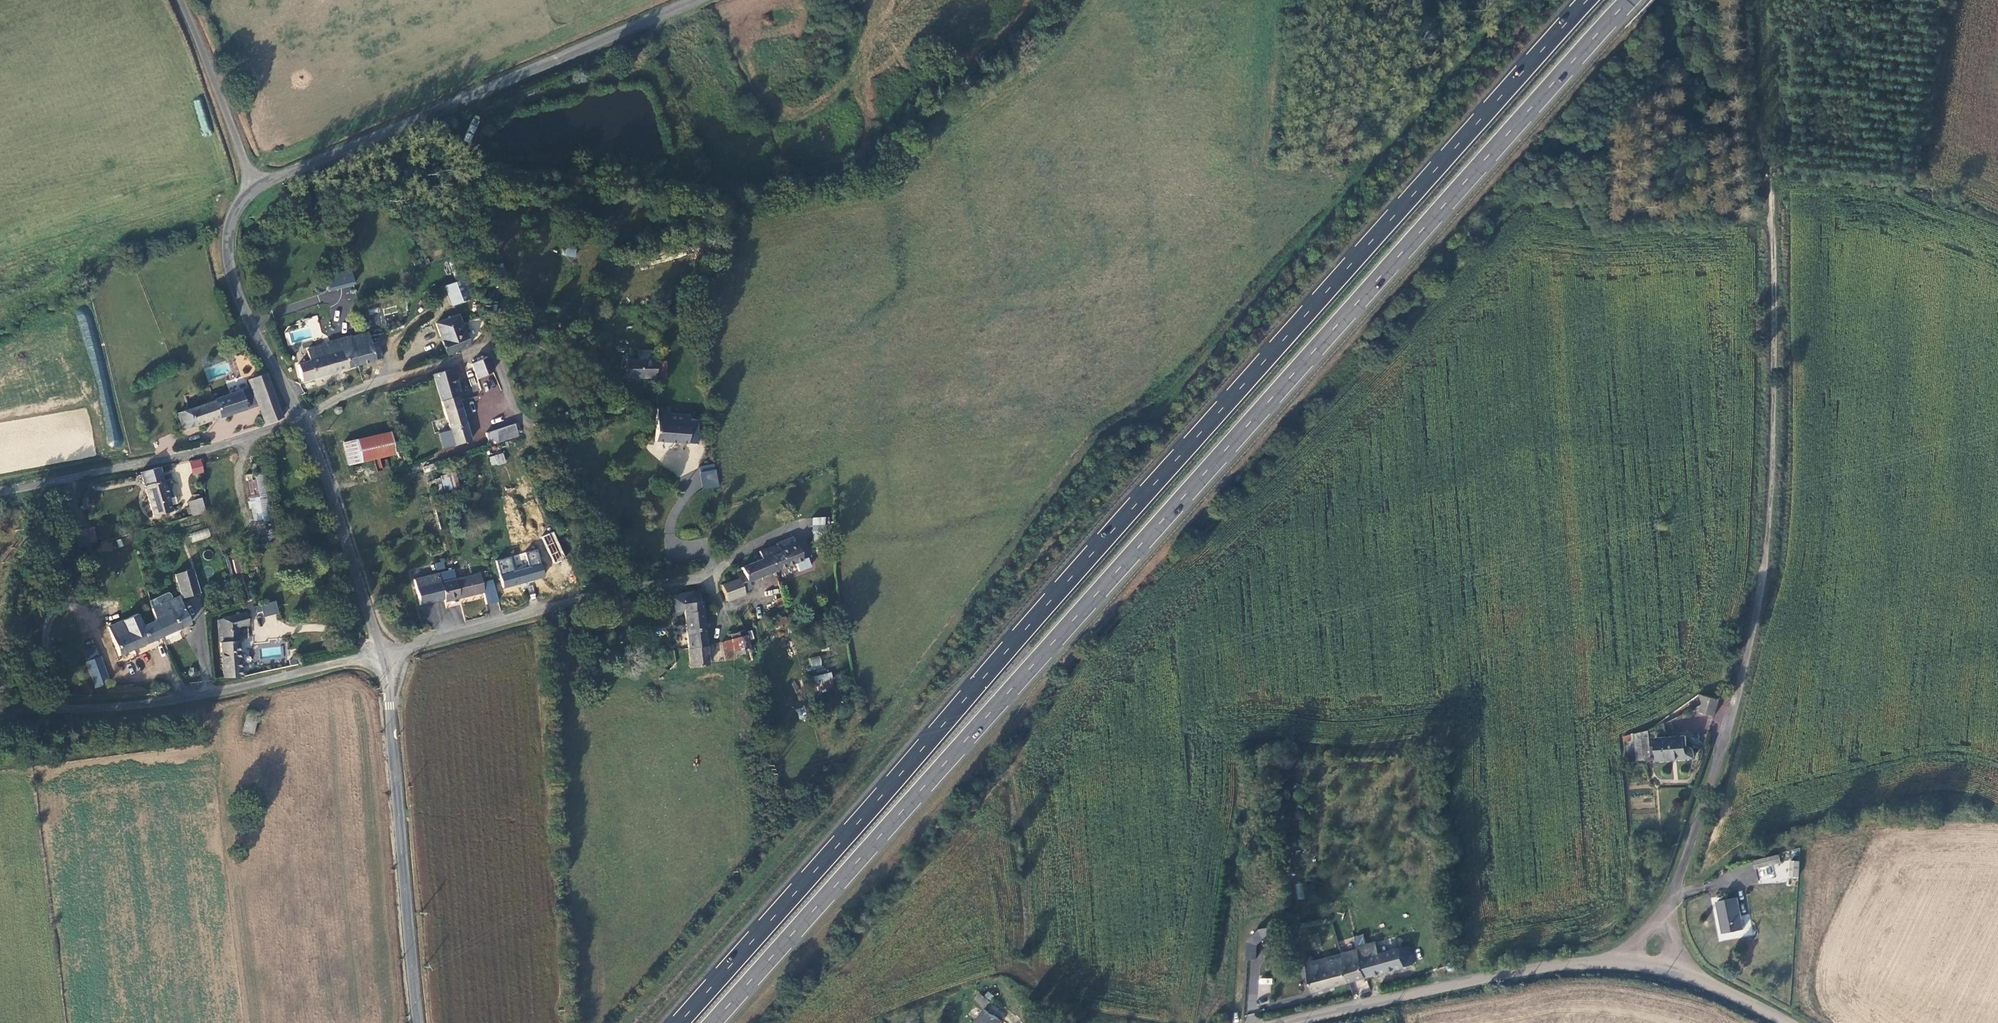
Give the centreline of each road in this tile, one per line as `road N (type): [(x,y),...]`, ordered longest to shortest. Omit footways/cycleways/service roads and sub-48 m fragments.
road 1 (trunk): [(712,1022),(1627,0)]
road 2 (trunk): [(1588,0),(678,1022)]
road 3 (track): [(1751,632),(1767,551),(1775,415),(1769,0)]
road 4 (unclassified): [(253,184),(671,0)]
road 5 (residential): [(0,713),(157,701),(383,653)]
road 6 (unclassified): [(1649,957),(1587,956),(1275,1022)]
road 7 (unclassified): [(421,1022),(383,653)]
road 8 (unclassified): [(1649,957),(1714,778),(1751,632)]
road 9 (residential): [(383,653),(670,573),(712,573)]
road 10 (unclassified): [(0,492),(192,454),(303,417)]
road 11 (unclassified): [(303,417),(244,321),(235,287),(234,212),(253,184)]
road 12 (unclassified): [(383,653),(303,417)]
road 13 (track): [(1651,0),(1667,14),(1683,73),(1740,114),(1745,142),(1768,176)]
road 14 (track): [(1516,0),(1378,159)]
road 15 (unclassified): [(253,184),(185,0)]
road 16 (unclassified): [(1792,1022),(1671,961),(1649,957)]

